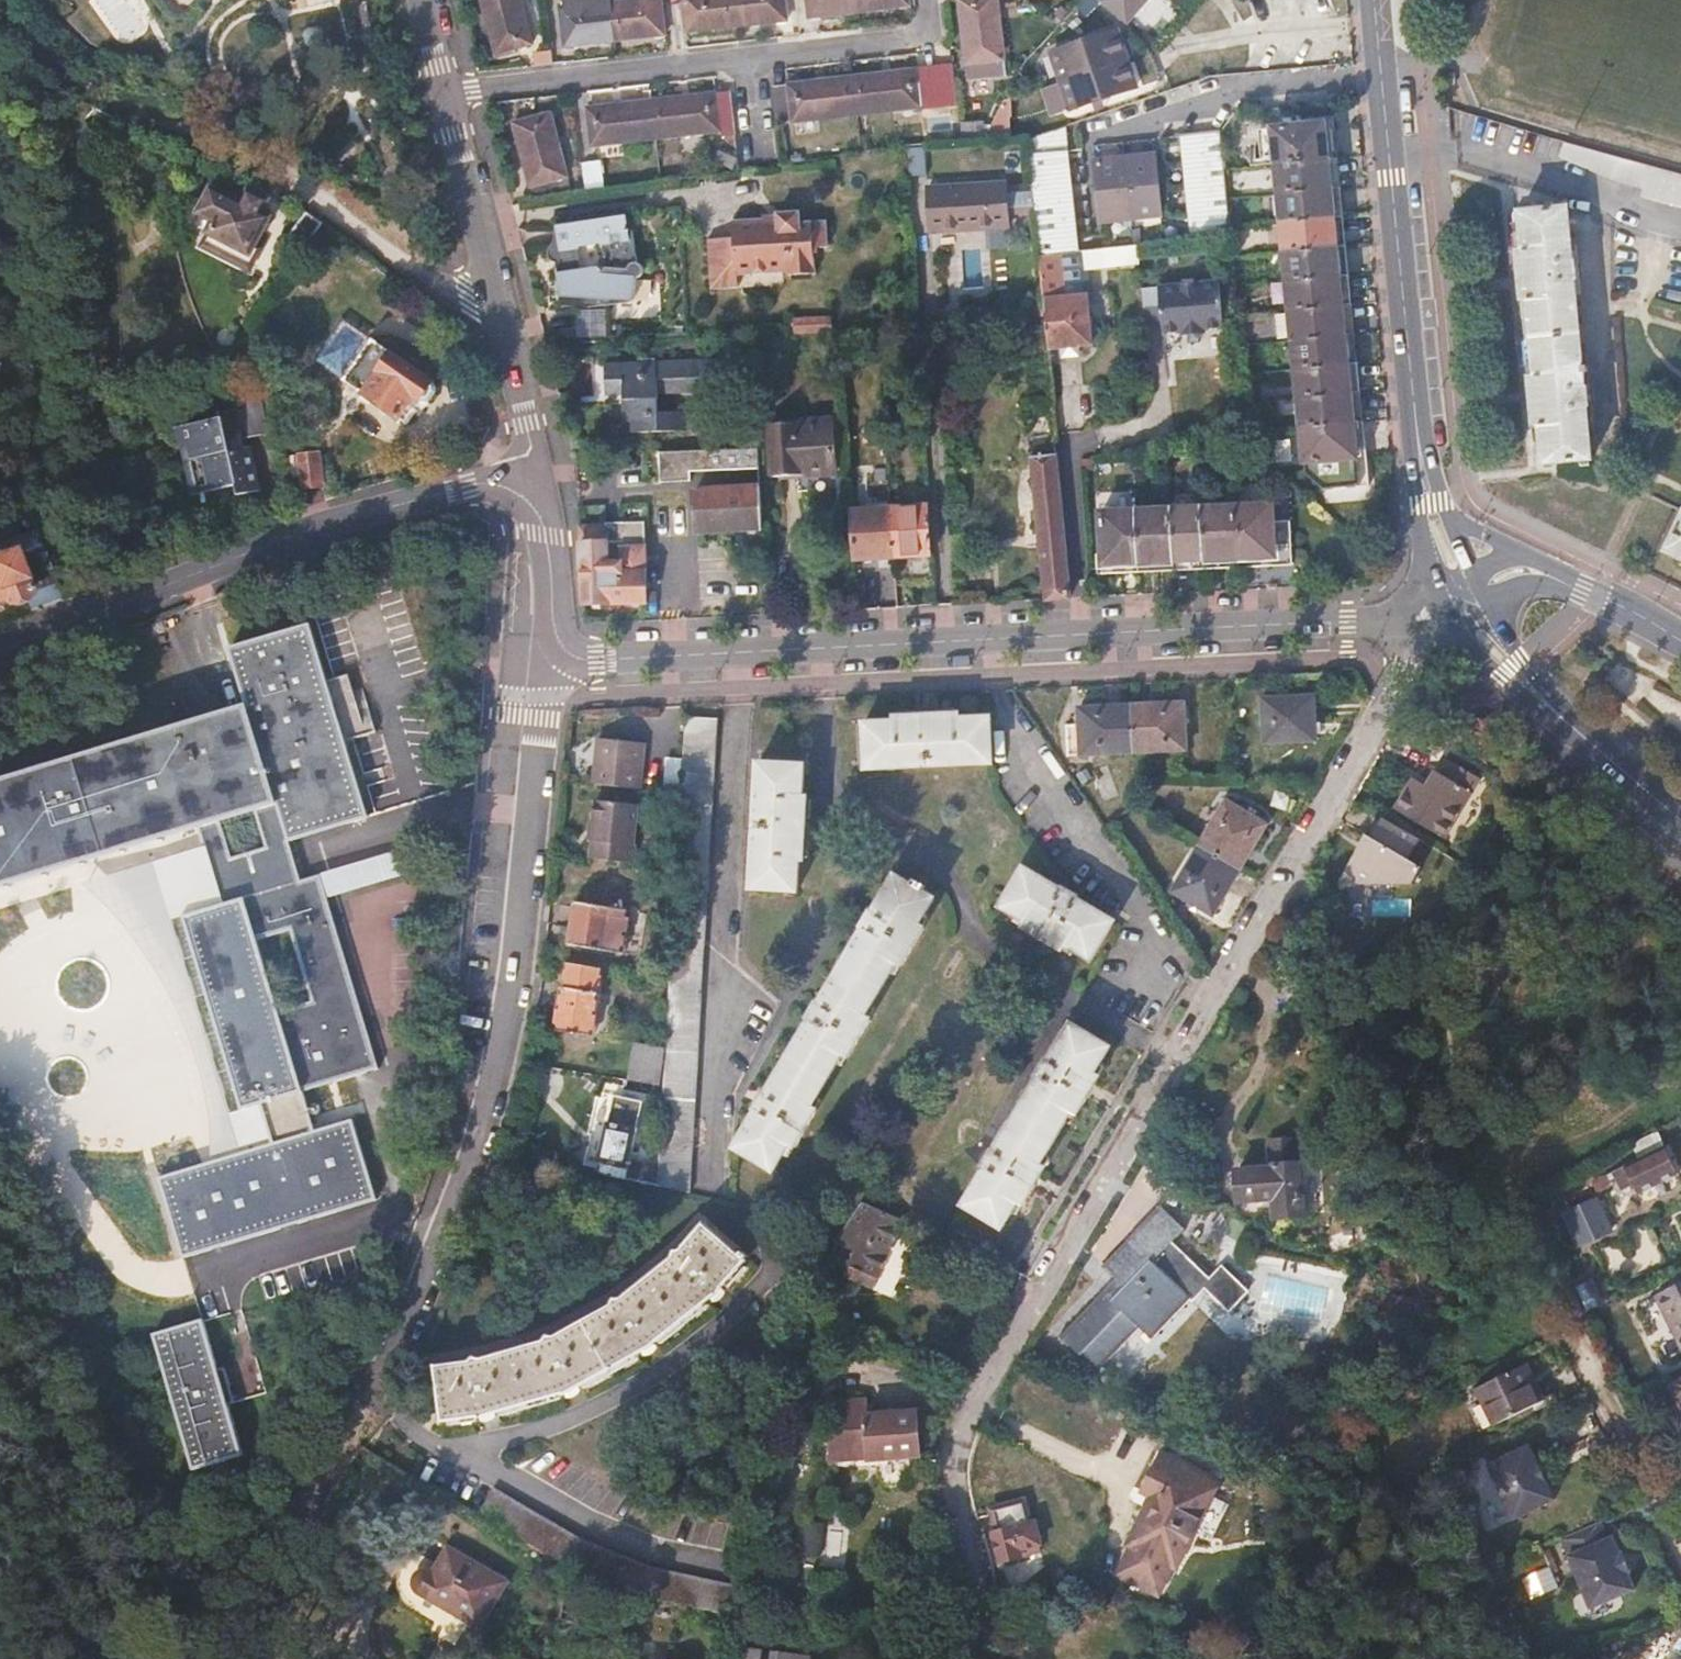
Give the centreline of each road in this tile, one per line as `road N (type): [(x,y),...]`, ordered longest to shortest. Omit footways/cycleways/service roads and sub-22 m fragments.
road 1 (residential): [(544,666),(1403,617)]
road 2 (residential): [(384,1386),(495,1078),(544,666)]
road 3 (residential): [(1202,1028),(968,1427),(957,1467),(998,1634),(997,1658)]
road 4 (residential): [(0,652),(308,526),(533,471)]
road 5 (residential): [(533,471),(509,319),(435,0)]
road 6 (residential): [(1202,1028),(1393,698),(1403,617)]
road 7 (residential): [(1680,228),(1389,146)]
road 8 (secondary): [(1417,423),(1389,146)]
road 9 (residential): [(533,471),(548,556),(544,666)]
road 10 (secondary): [(1448,619),(1503,679),(1580,732)]
road 11 (secondary): [(1417,423),(1420,524),(1438,595)]
road 12 (secondary): [(1580,732),(1489,606)]
road 13 (secondary): [(1389,146),(1375,0)]
road 14 (secondary): [(1580,732),(1680,819)]
road 15 (residential): [(1565,580),(1680,640)]

